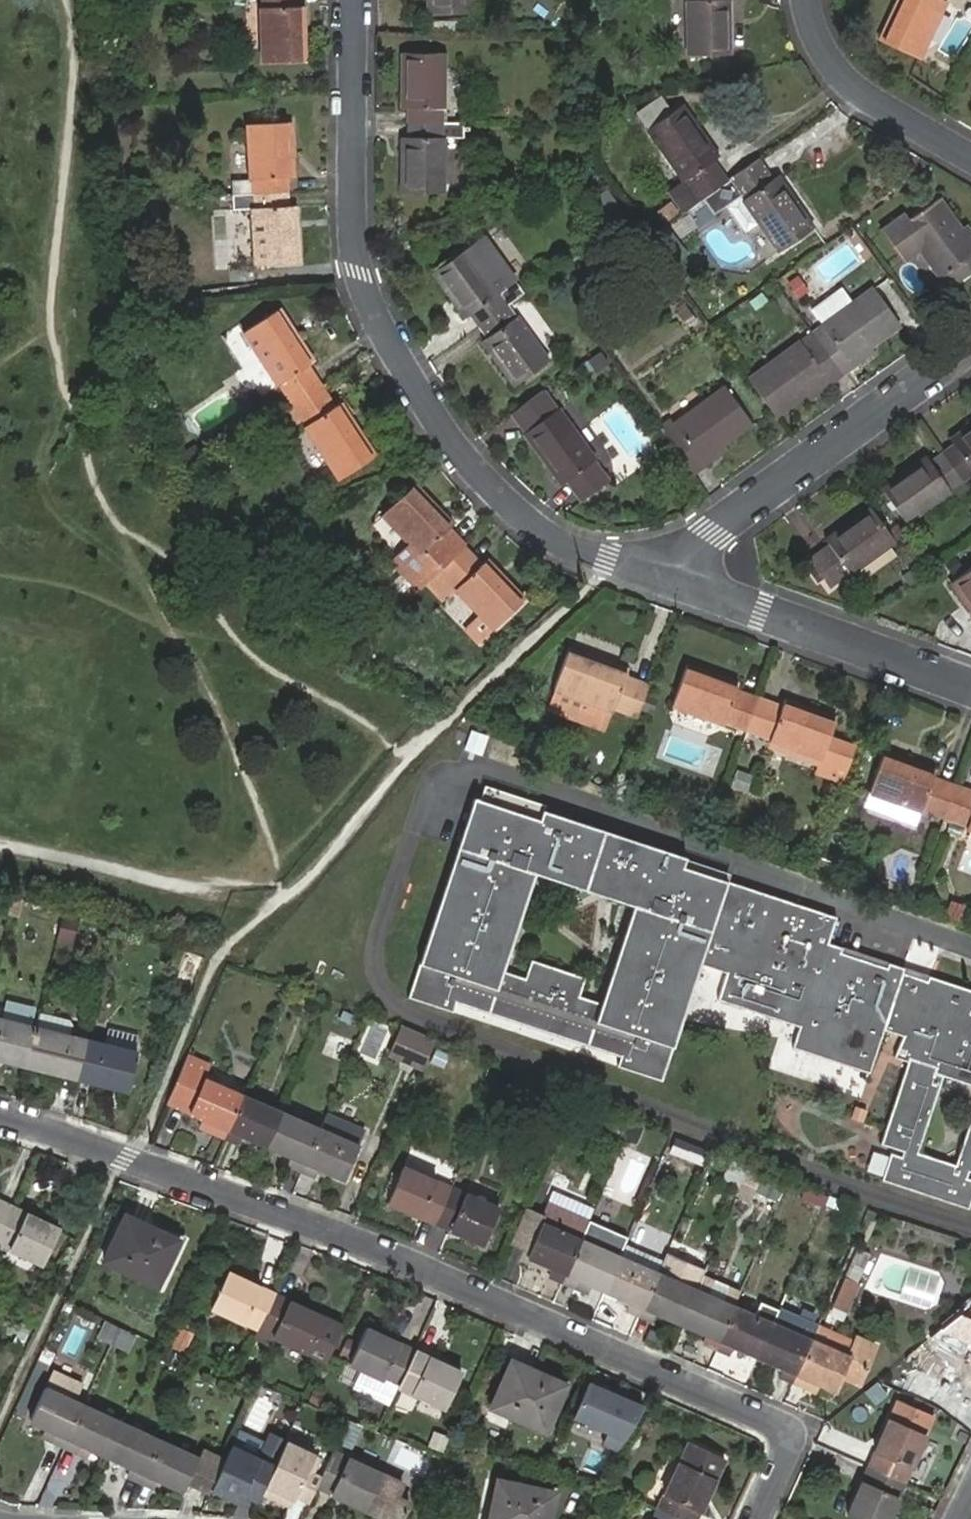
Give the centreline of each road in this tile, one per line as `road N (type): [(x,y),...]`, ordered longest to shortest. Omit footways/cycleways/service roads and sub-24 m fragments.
road 1 (residential): [(756,1518),(787,1434),(764,1417),(196,1182),(0,1113)]
road 2 (residential): [(651,574),(561,544),(510,505),(470,464),(408,374),(361,280),(352,231),(354,0)]
road 3 (residential): [(970,342),(651,574)]
road 4 (residential): [(970,685),(651,574)]
road 5 (residential): [(807,0),(810,24),(847,85),(970,153)]

